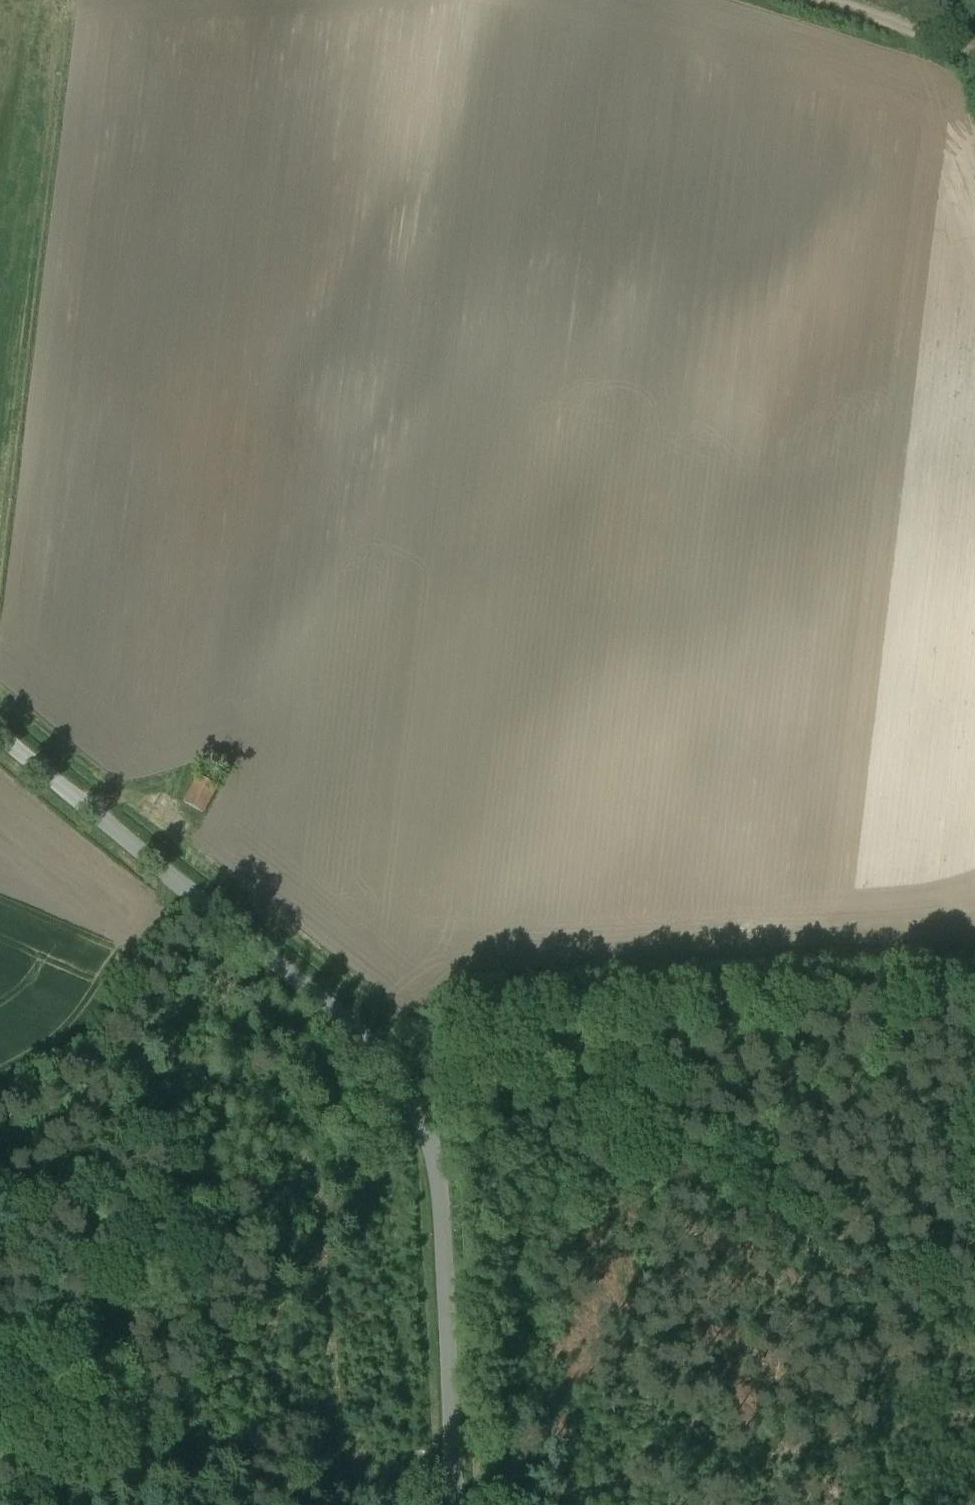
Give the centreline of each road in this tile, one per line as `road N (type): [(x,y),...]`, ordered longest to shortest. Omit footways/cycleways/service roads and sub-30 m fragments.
road 1 (tertiary): [(457,1504),(443,1205),(422,1114),(387,1062),(345,1019),(0,737)]
road 2 (track): [(850,0),(974,48)]

